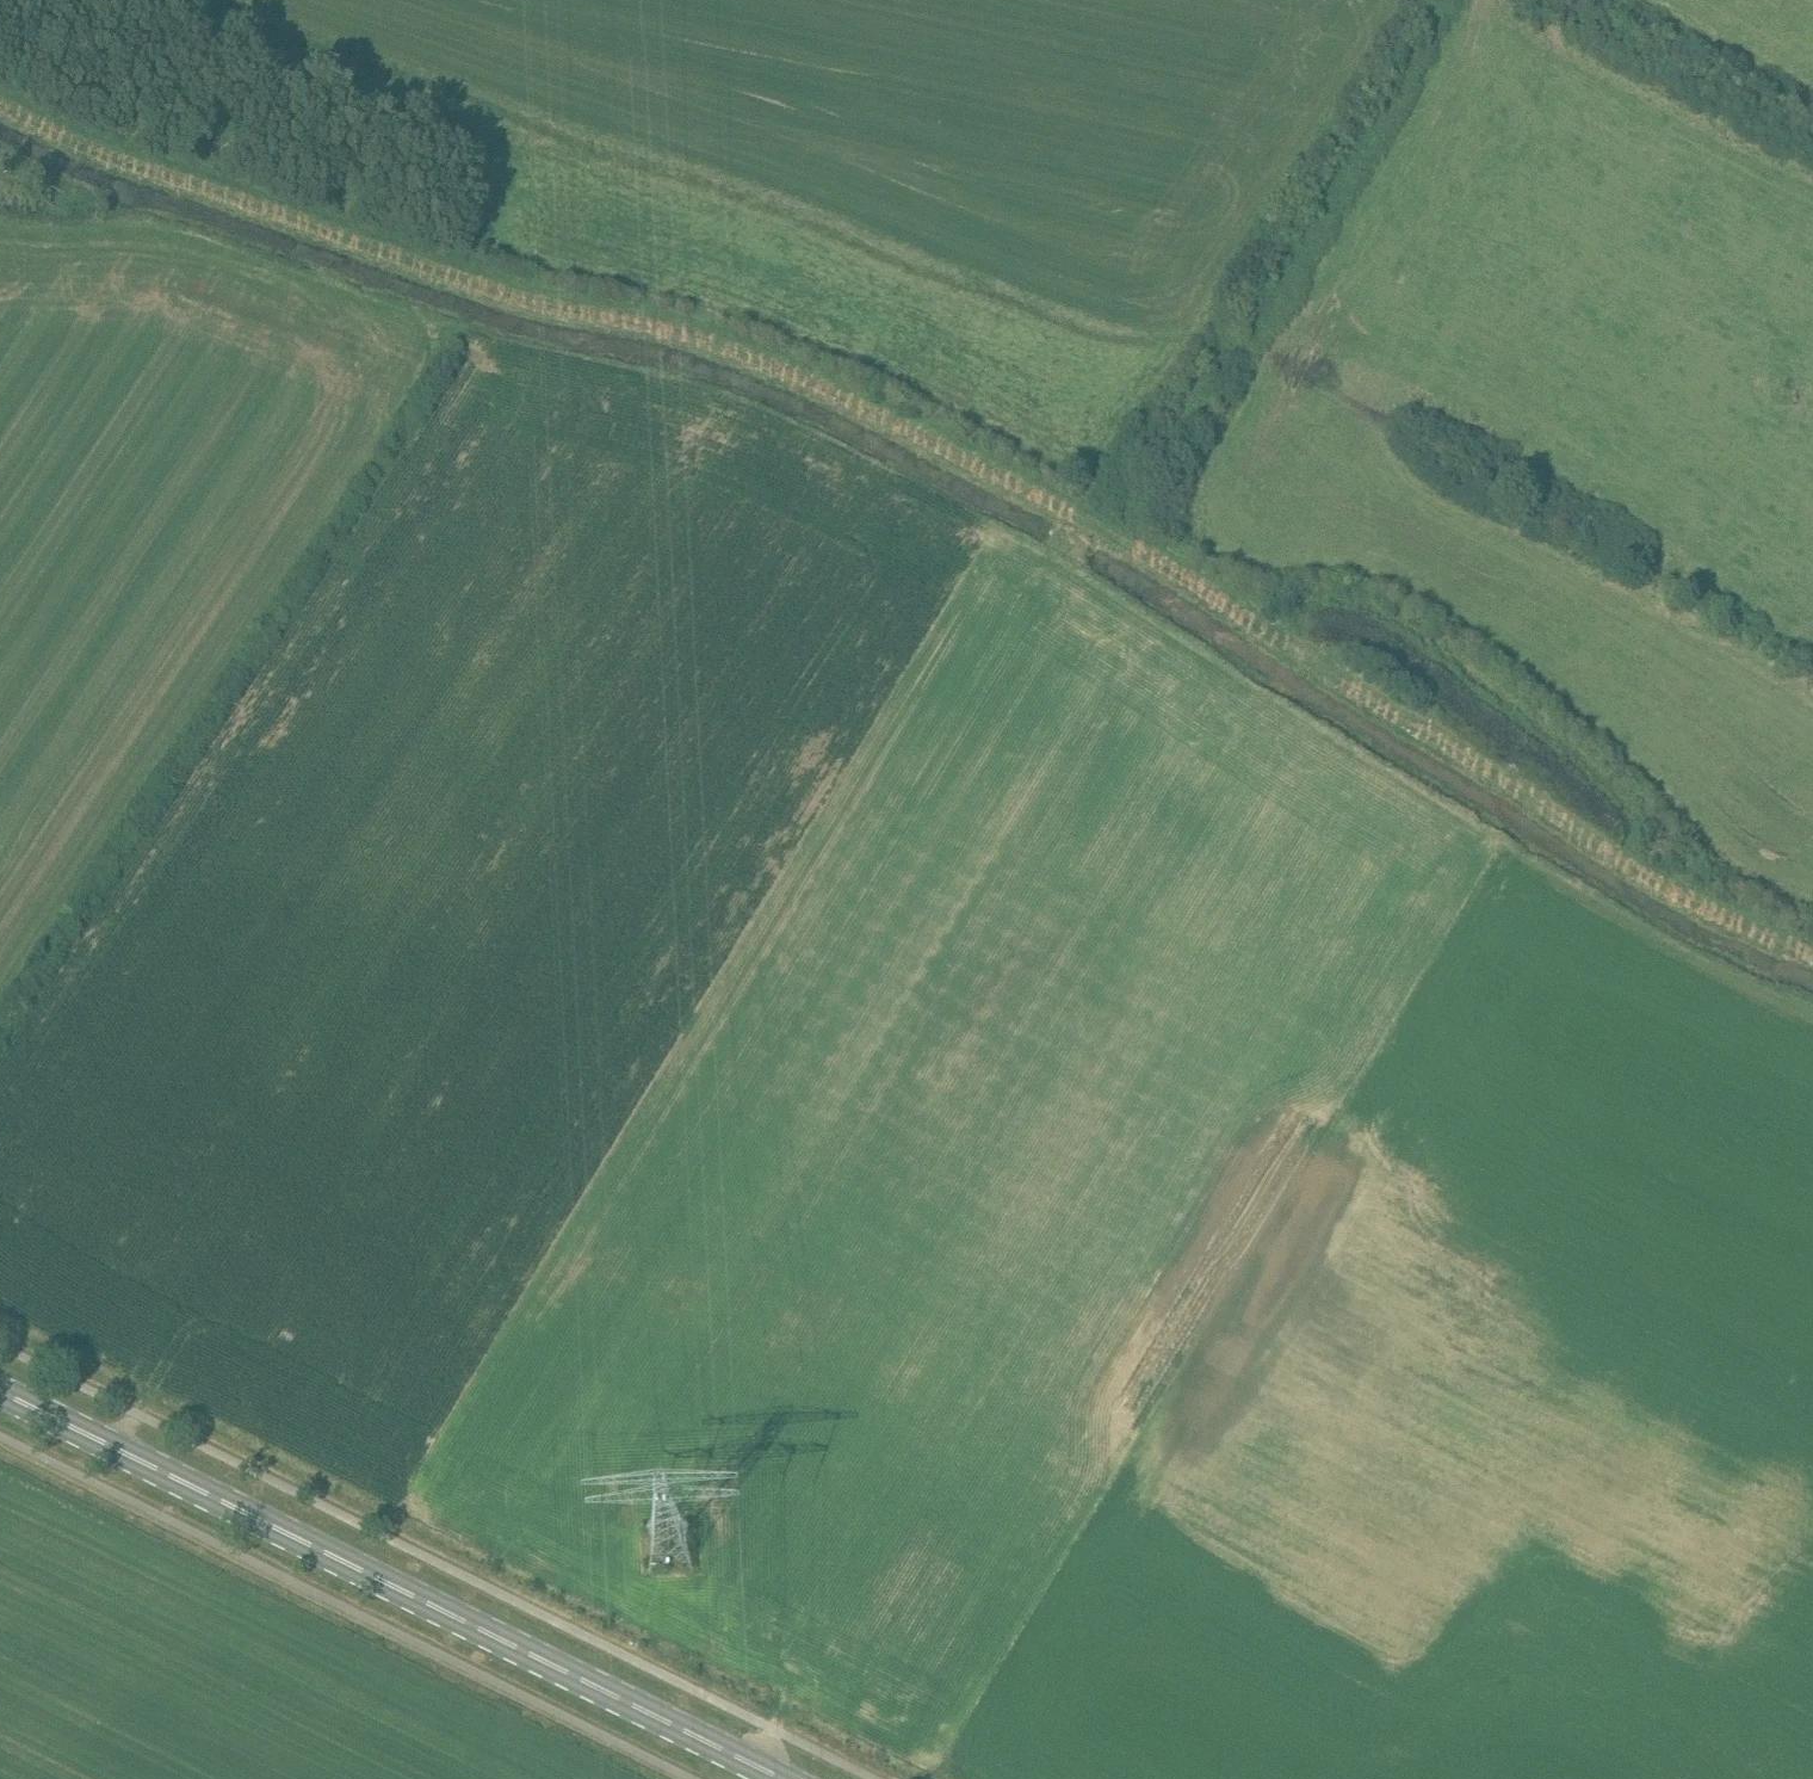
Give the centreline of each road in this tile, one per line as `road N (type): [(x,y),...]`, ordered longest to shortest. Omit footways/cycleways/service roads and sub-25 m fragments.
road 1 (primary): [(782,1778),(0,1392)]

